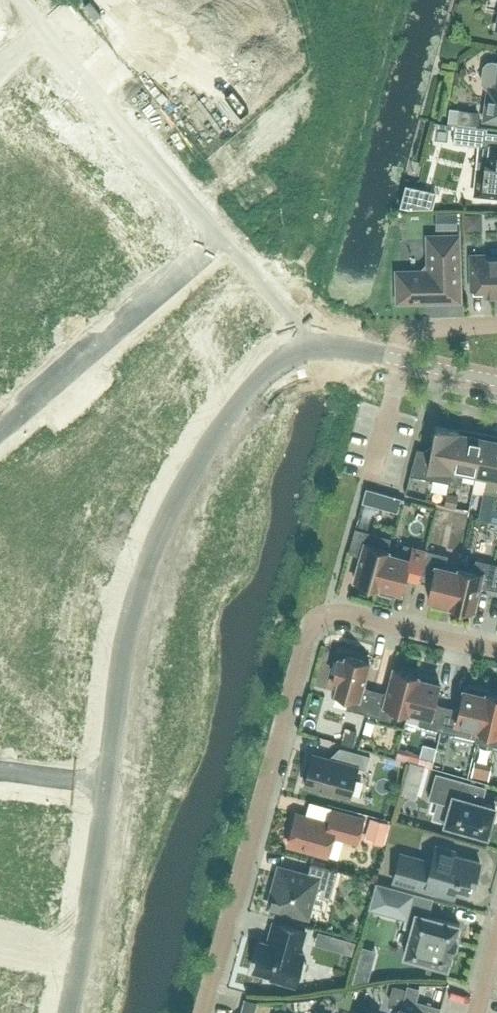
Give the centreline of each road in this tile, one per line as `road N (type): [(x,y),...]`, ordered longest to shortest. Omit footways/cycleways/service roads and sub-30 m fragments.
road 1 (unclassified): [(67,1012),(132,604),(191,472),(233,406),(276,360),(308,344)]
road 2 (residential): [(202,1012),(316,610),(496,650)]
road 3 (residential): [(0,427),(220,235)]
road 4 (residential): [(36,20),(220,235)]
road 5 (residential): [(220,235),(308,344)]

